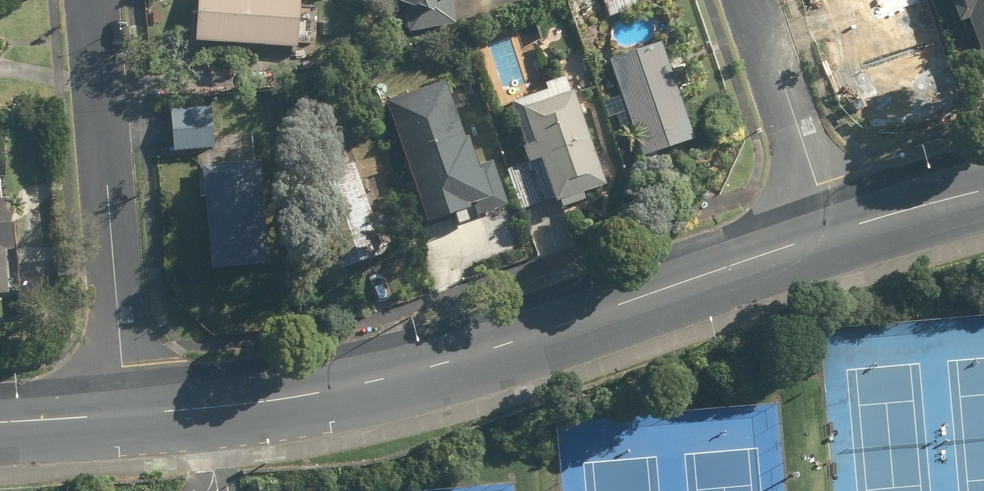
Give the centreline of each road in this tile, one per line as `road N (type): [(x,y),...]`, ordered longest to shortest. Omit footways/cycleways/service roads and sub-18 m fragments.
road 1 (secondary): [(122,415),(330,392),(409,372),(834,231)]
road 2 (residential): [(122,415),(92,0)]
road 3 (residential): [(754,0),(834,231)]
road 4 (secondary): [(834,231),(983,189)]
road 5 (secondary): [(0,423),(122,415)]

